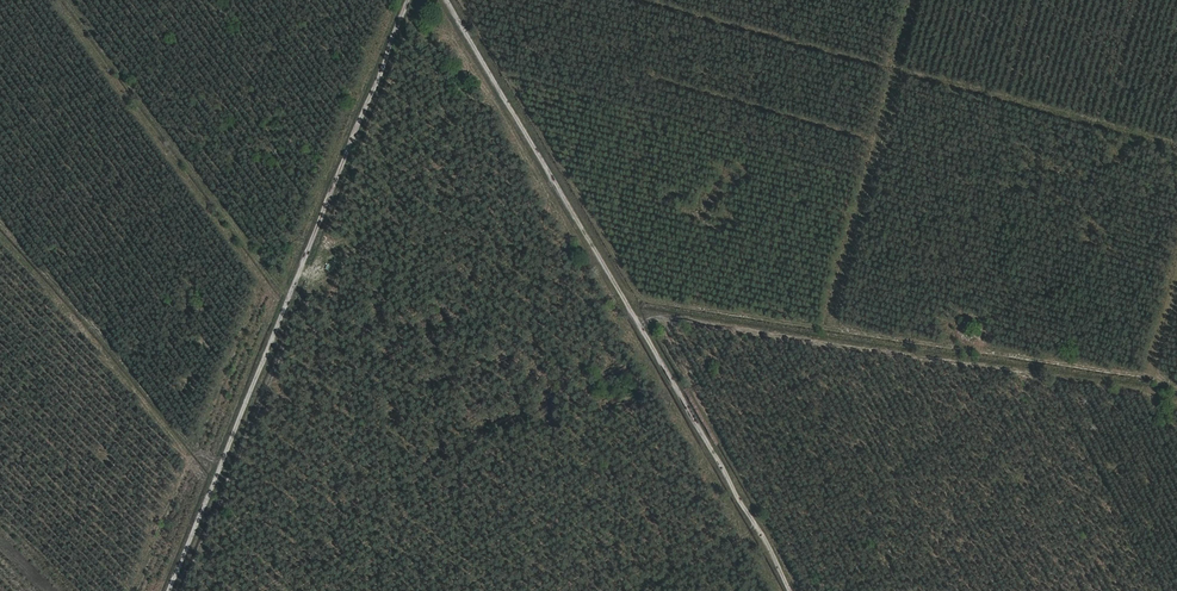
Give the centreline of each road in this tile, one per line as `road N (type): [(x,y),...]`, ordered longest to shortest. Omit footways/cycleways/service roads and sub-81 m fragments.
road 1 (track): [(792,590),(451,0)]
road 2 (track): [(169,590),(409,0)]

